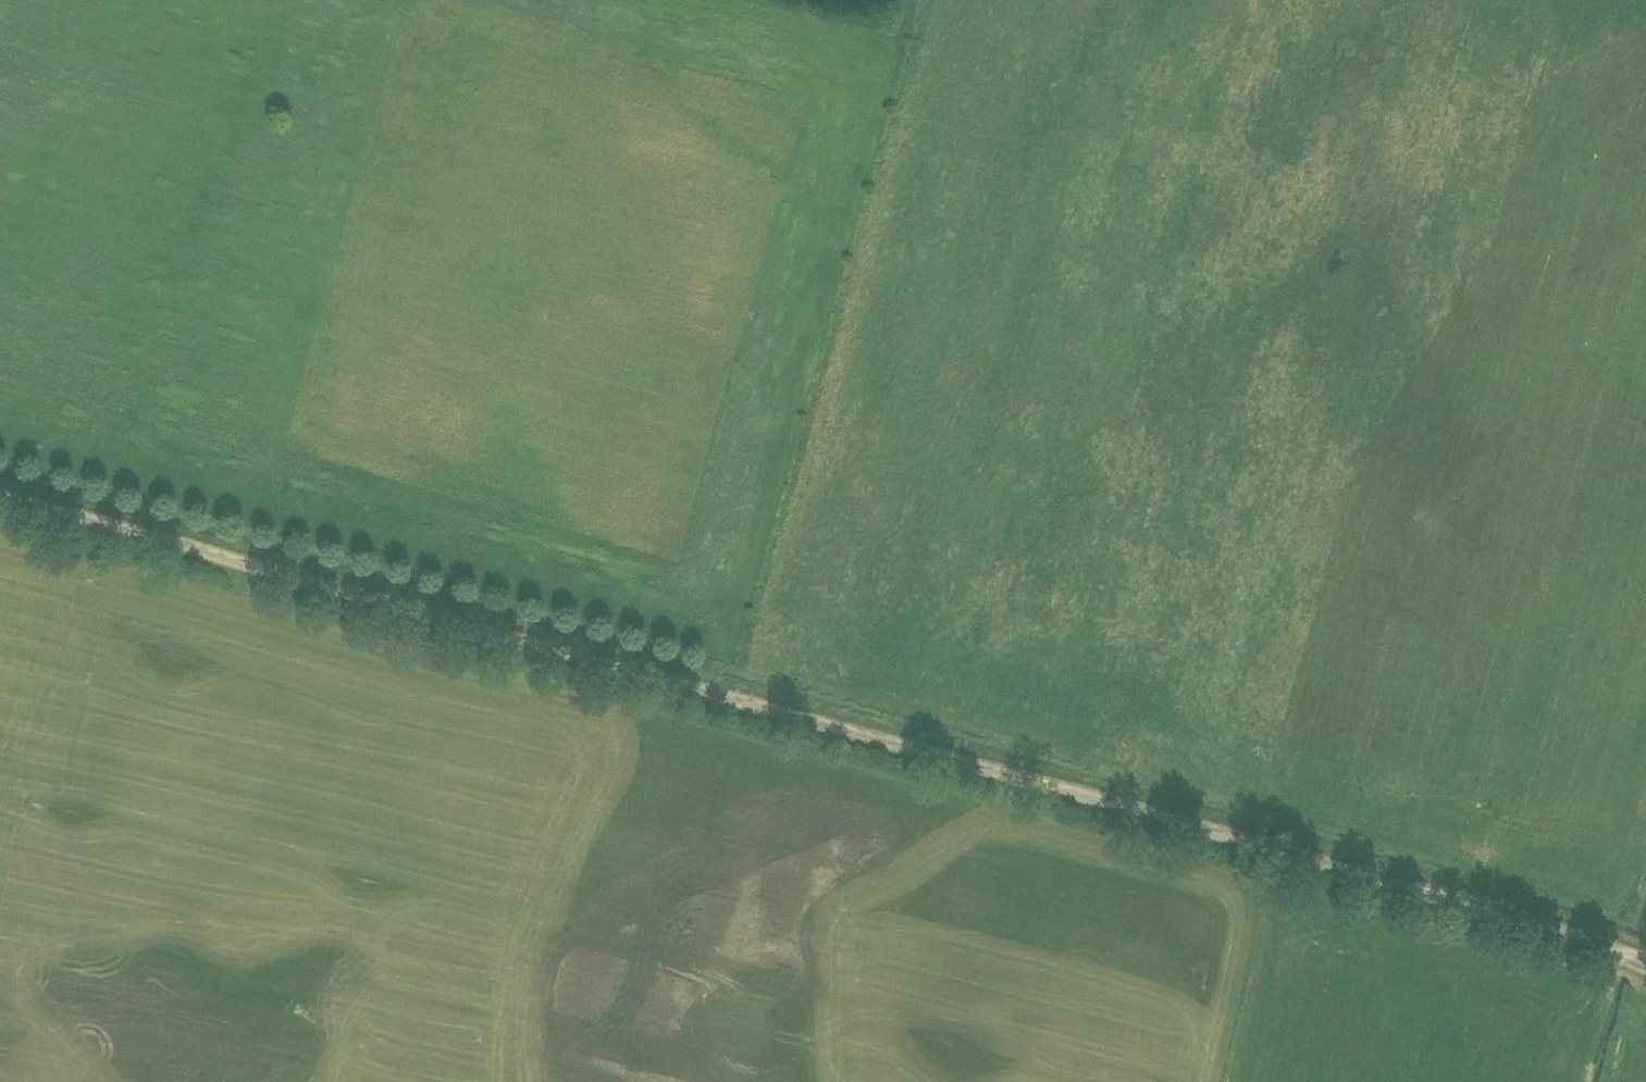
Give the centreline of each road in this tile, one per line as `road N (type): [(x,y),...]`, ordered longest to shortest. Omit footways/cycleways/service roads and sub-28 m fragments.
road 1 (track): [(0,497),(1645,961)]

